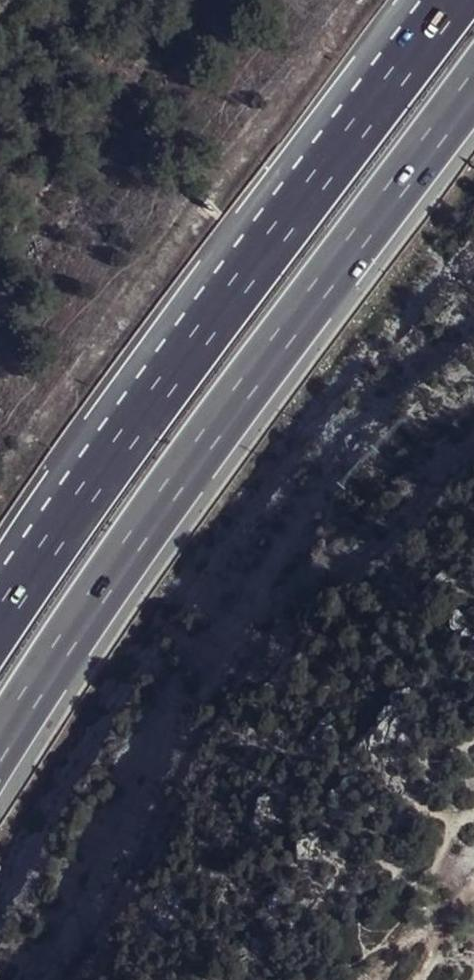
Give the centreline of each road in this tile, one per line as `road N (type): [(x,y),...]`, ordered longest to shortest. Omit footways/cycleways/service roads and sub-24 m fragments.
road 1 (motorway): [(0,768),(174,473),(473,71)]
road 2 (motorway): [(456,0),(0,614)]
road 3 (track): [(122,0),(0,129)]

